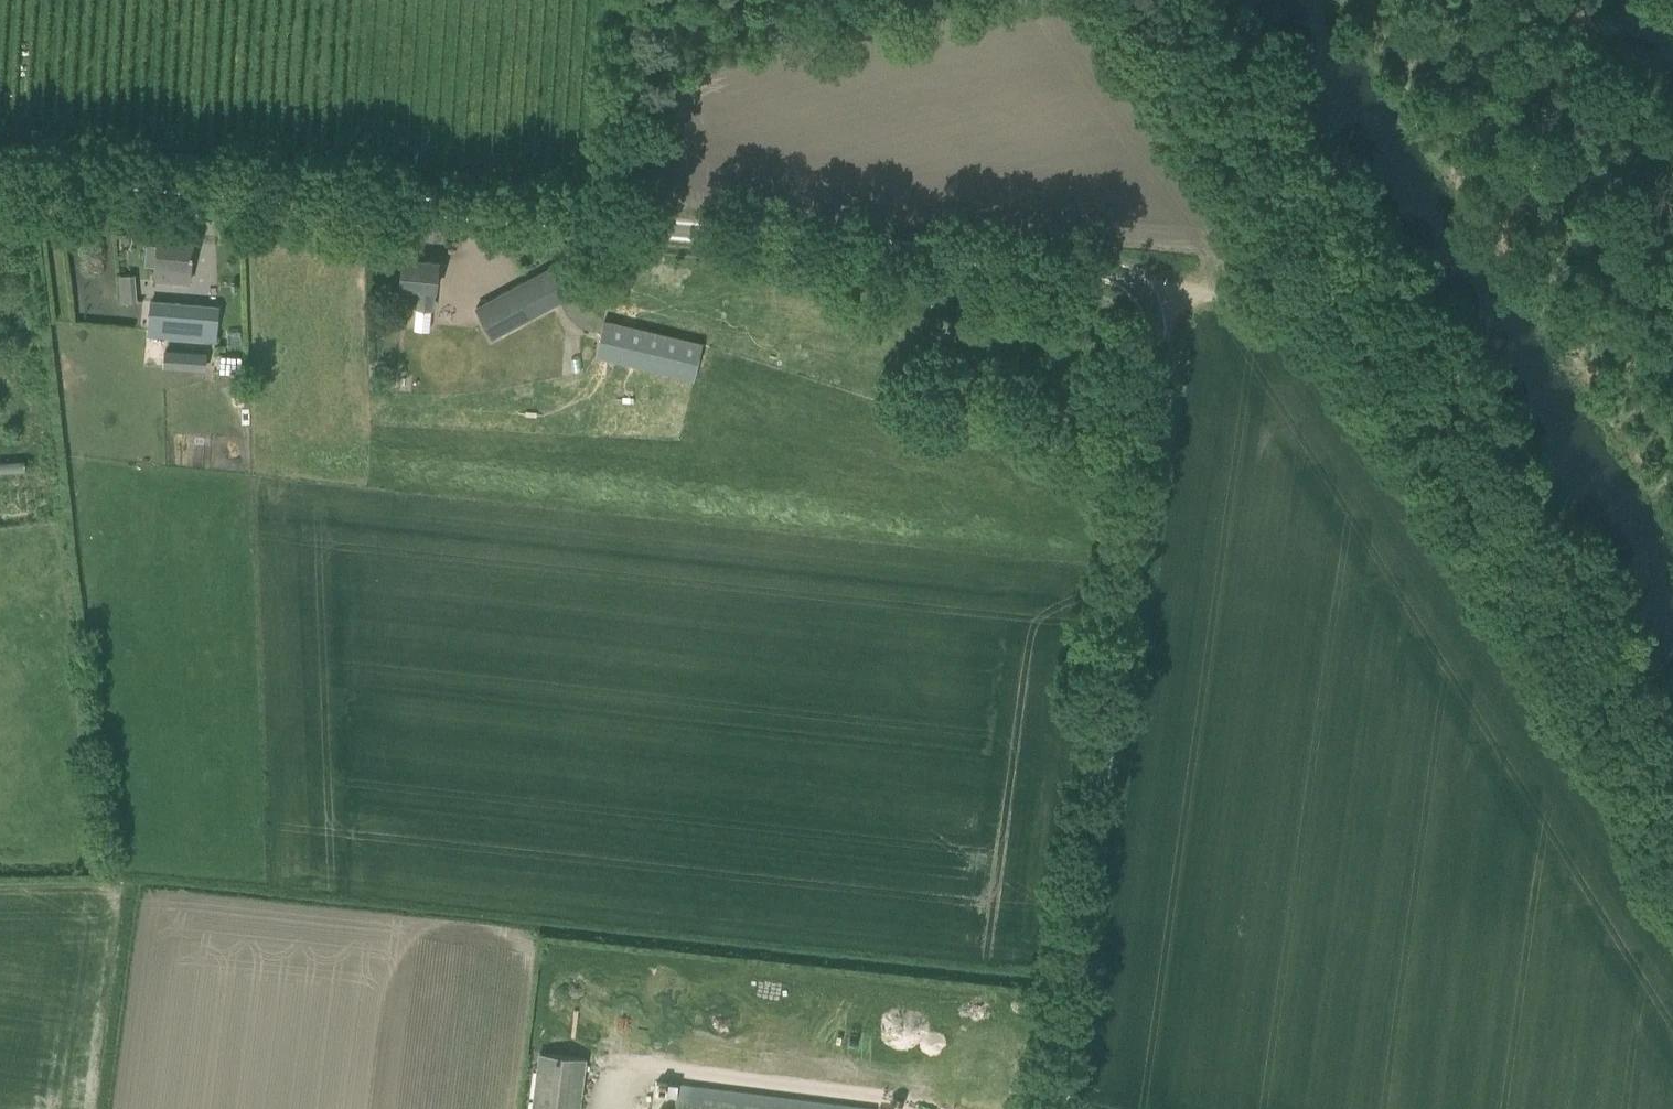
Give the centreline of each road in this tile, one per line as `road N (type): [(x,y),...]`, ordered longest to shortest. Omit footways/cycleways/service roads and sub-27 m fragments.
road 1 (unclassified): [(1067,1108),(1162,290),(1047,263),(0,167)]
road 2 (track): [(1374,248),(1294,291),(1162,290)]

